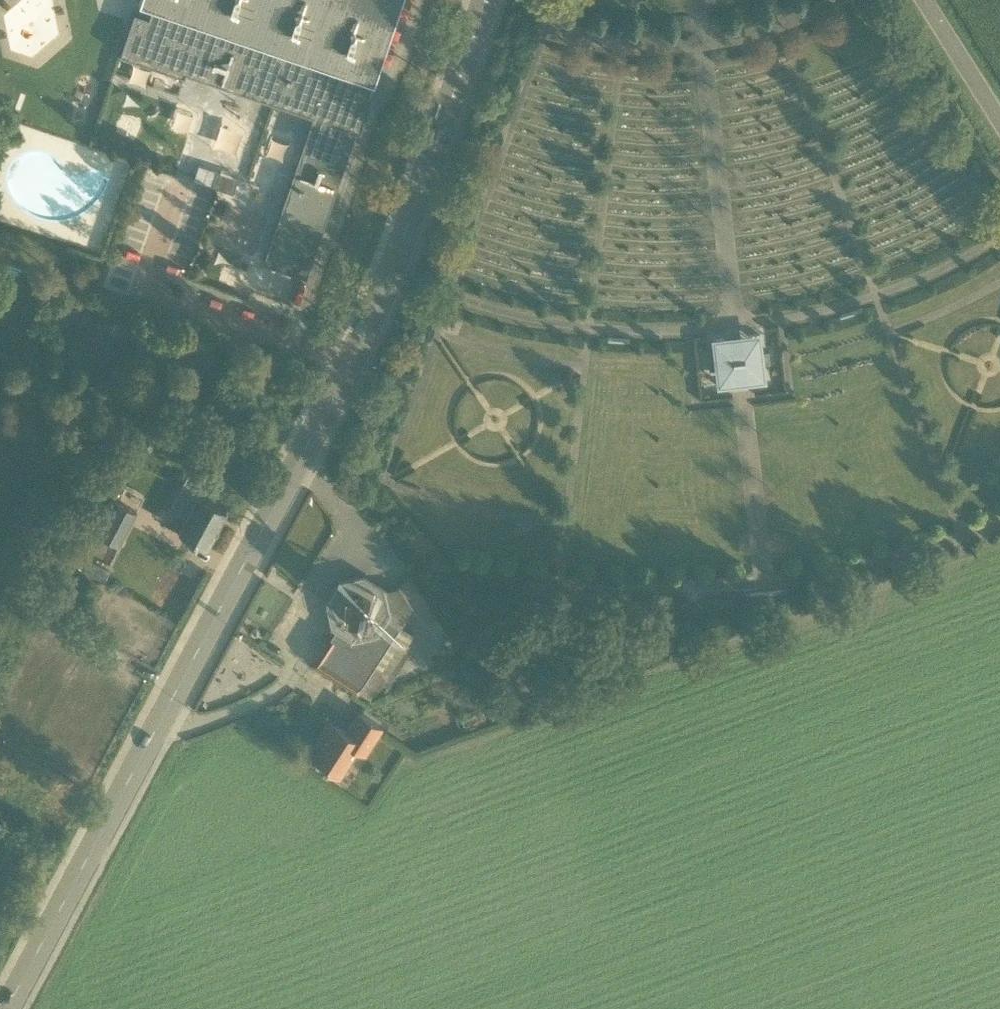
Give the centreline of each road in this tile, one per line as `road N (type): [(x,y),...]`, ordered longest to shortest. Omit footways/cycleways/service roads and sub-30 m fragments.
road 1 (tertiary): [(484,0),(371,316),(6,1008)]
road 2 (unclassified): [(999,119),(926,0)]

